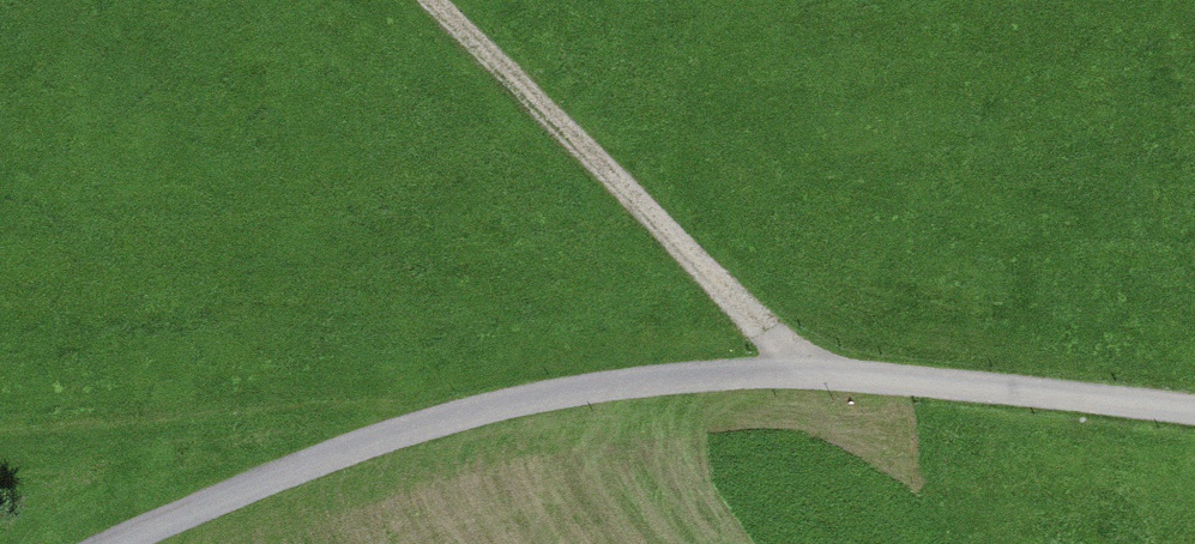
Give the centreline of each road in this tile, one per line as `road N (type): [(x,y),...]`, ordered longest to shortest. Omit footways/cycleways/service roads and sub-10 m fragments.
road 1 (track): [(126,543),(215,502),(476,416),(673,381),(812,375),(1194,413)]
road 2 (track): [(422,0),(812,375)]

